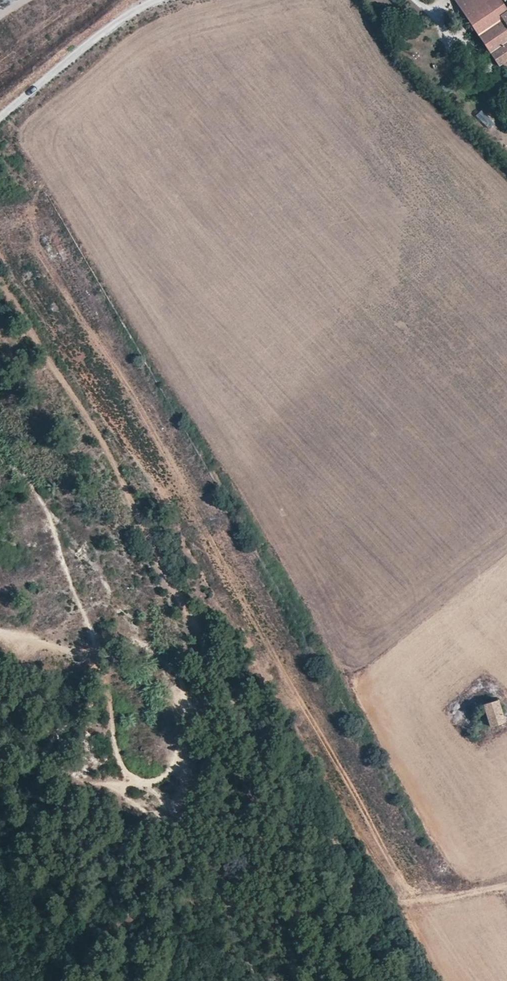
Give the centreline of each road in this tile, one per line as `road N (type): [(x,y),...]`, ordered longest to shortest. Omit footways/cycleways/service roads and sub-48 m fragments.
road 1 (track): [(506,887),(386,903),(188,902),(0,974)]
road 2 (unclassified): [(0,119),(127,17),(161,0)]

